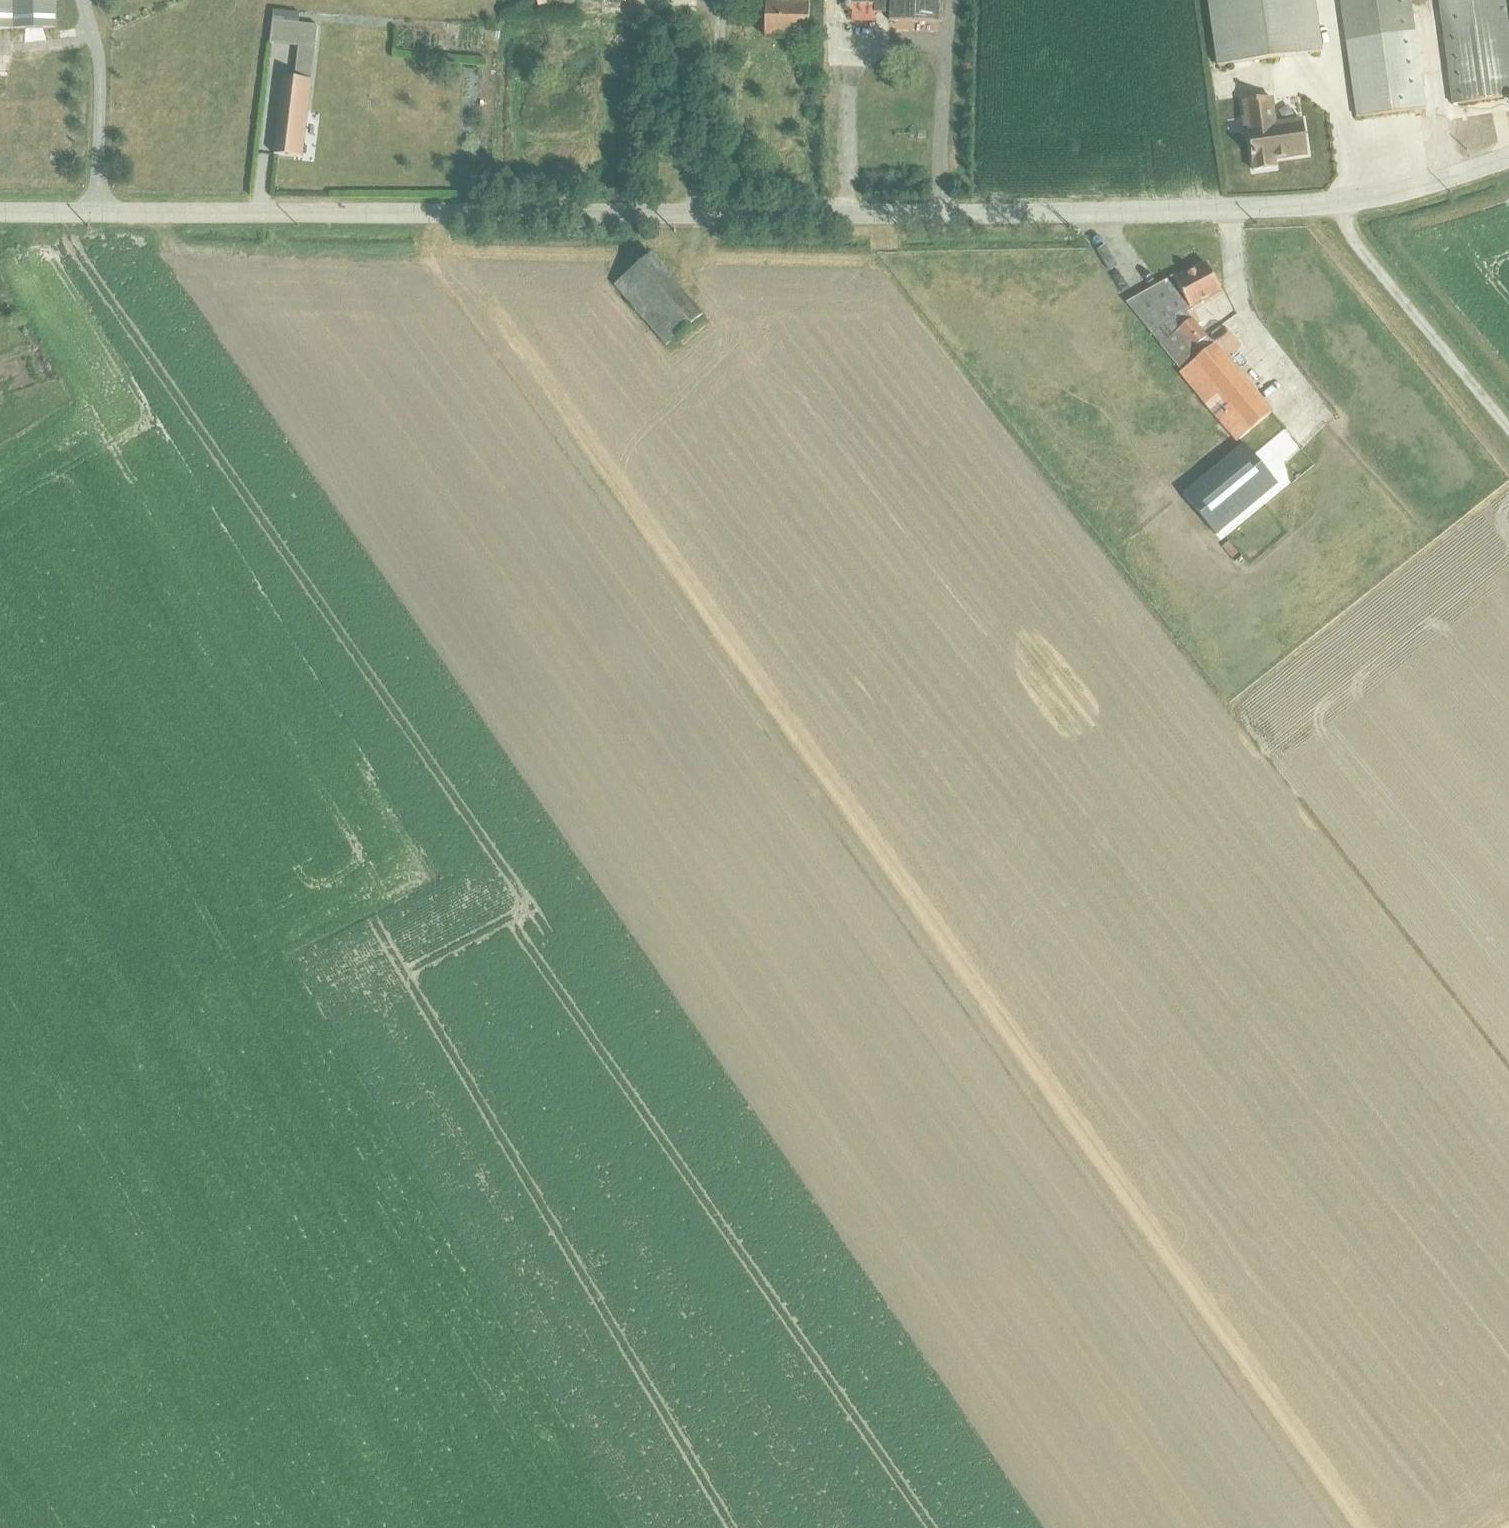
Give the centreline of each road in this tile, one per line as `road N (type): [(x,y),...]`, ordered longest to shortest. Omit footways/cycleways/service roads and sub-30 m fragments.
road 1 (tertiary): [(1344,202),(1168,211),(0,212)]
road 2 (unclassified): [(1344,202),(1351,234),(1508,427)]
road 3 (tertiary): [(1508,164),(1344,202)]

